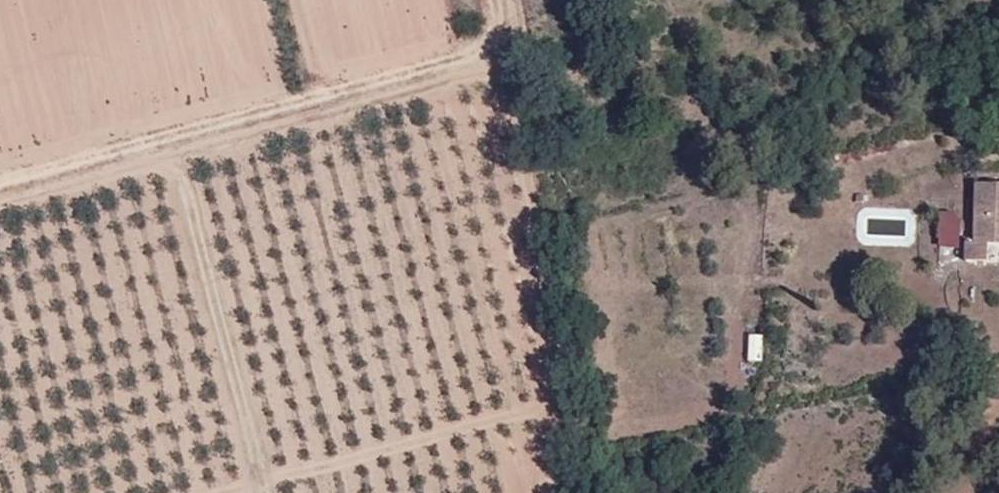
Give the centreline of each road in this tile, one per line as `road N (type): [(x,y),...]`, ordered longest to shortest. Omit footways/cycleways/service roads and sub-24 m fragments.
road 1 (track): [(512,0),(519,41),(494,67),(161,156),(186,181),(264,492)]
road 2 (track): [(495,0),(499,17),(483,49),(0,180)]
road 3 (track): [(560,492),(577,438),(533,182),(519,41)]
road 4 (track): [(213,492),(570,398)]
road 5 (track): [(577,438),(708,412),(726,368)]
road 6 (track): [(0,200),(161,156)]

